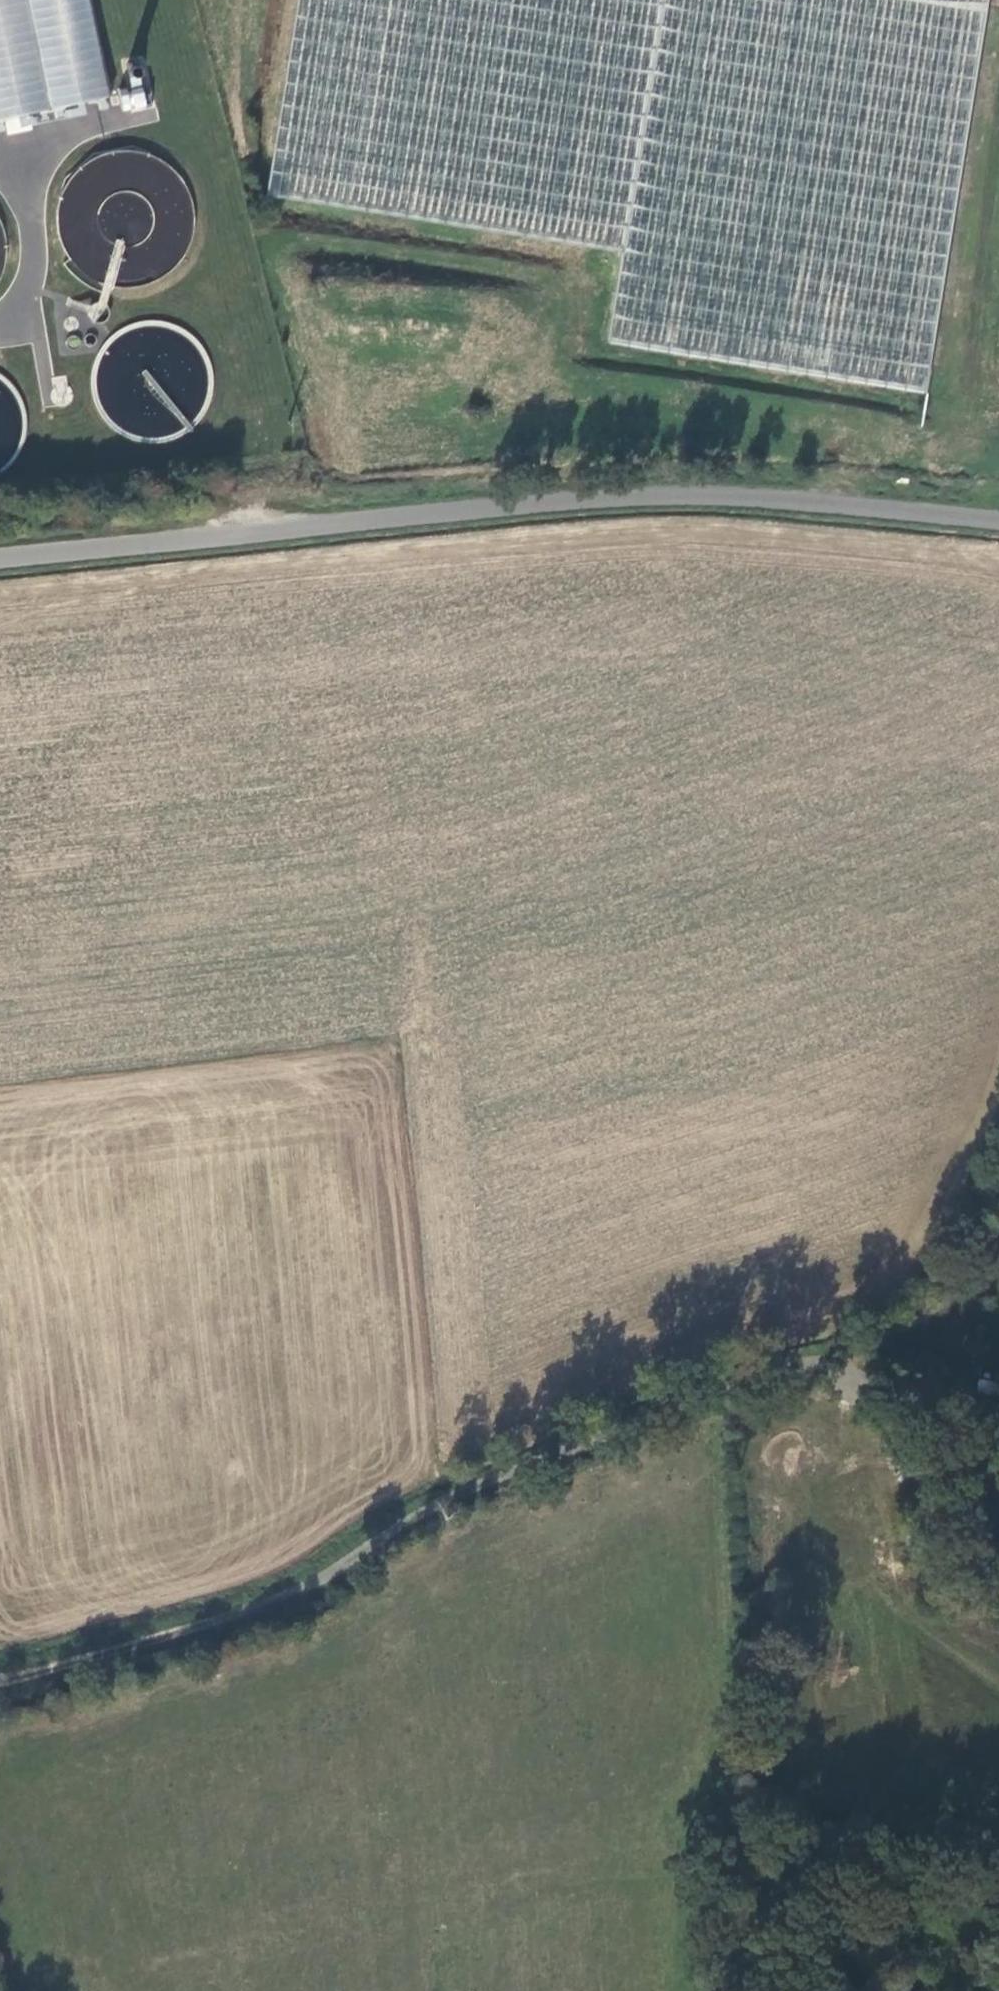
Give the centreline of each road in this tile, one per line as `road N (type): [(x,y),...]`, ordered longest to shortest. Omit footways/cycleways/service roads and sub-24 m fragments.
road 1 (track): [(0,1680),(297,1590),(362,1545),(496,1482),(808,1360),(887,1397),(998,1422)]
road 2 (unclassified): [(0,559),(650,498),(998,521)]

